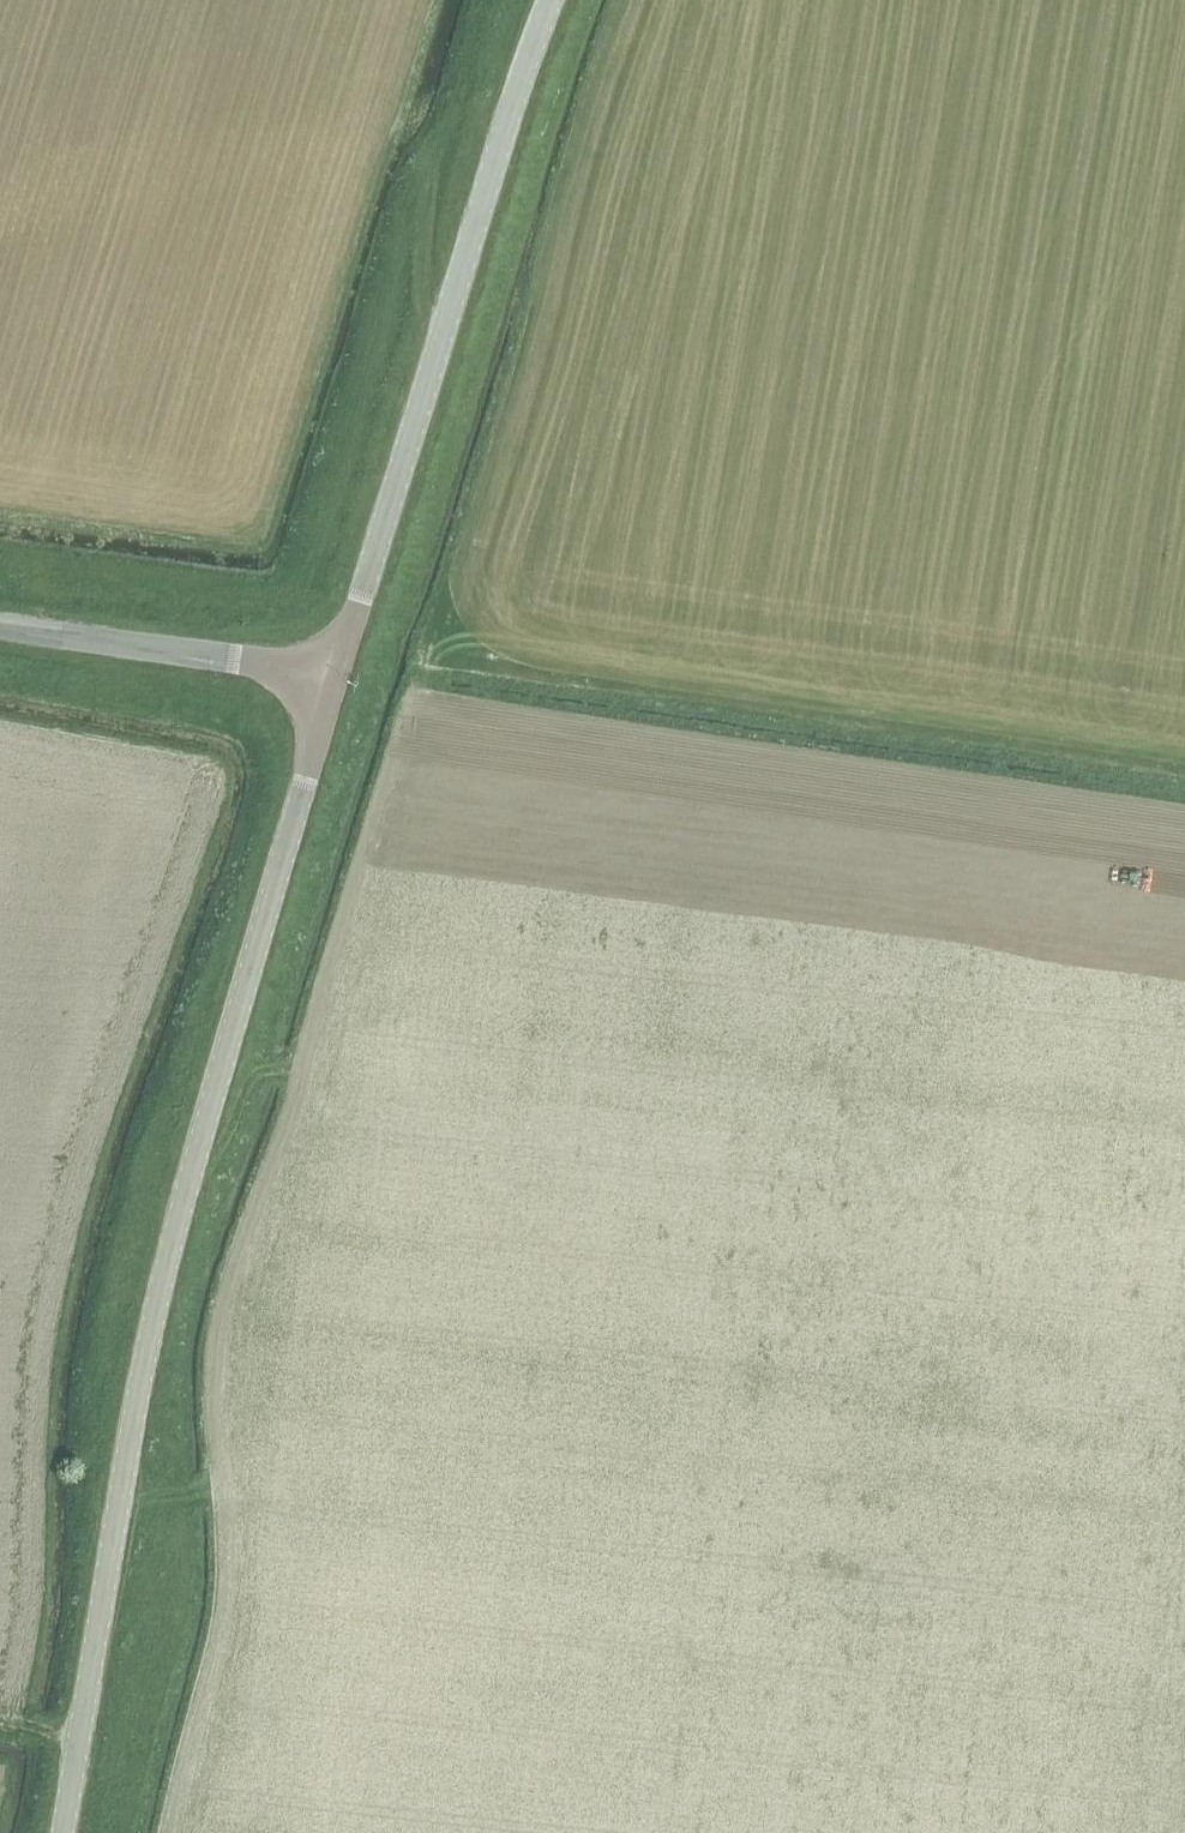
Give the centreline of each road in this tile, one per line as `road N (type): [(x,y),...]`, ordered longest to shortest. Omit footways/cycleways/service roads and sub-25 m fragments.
road 1 (secondary): [(61,1832),(142,1371),(184,1198),(335,688)]
road 2 (secondary): [(335,688),(493,169),(555,0)]
road 3 (tertiary): [(335,688),(0,629)]

